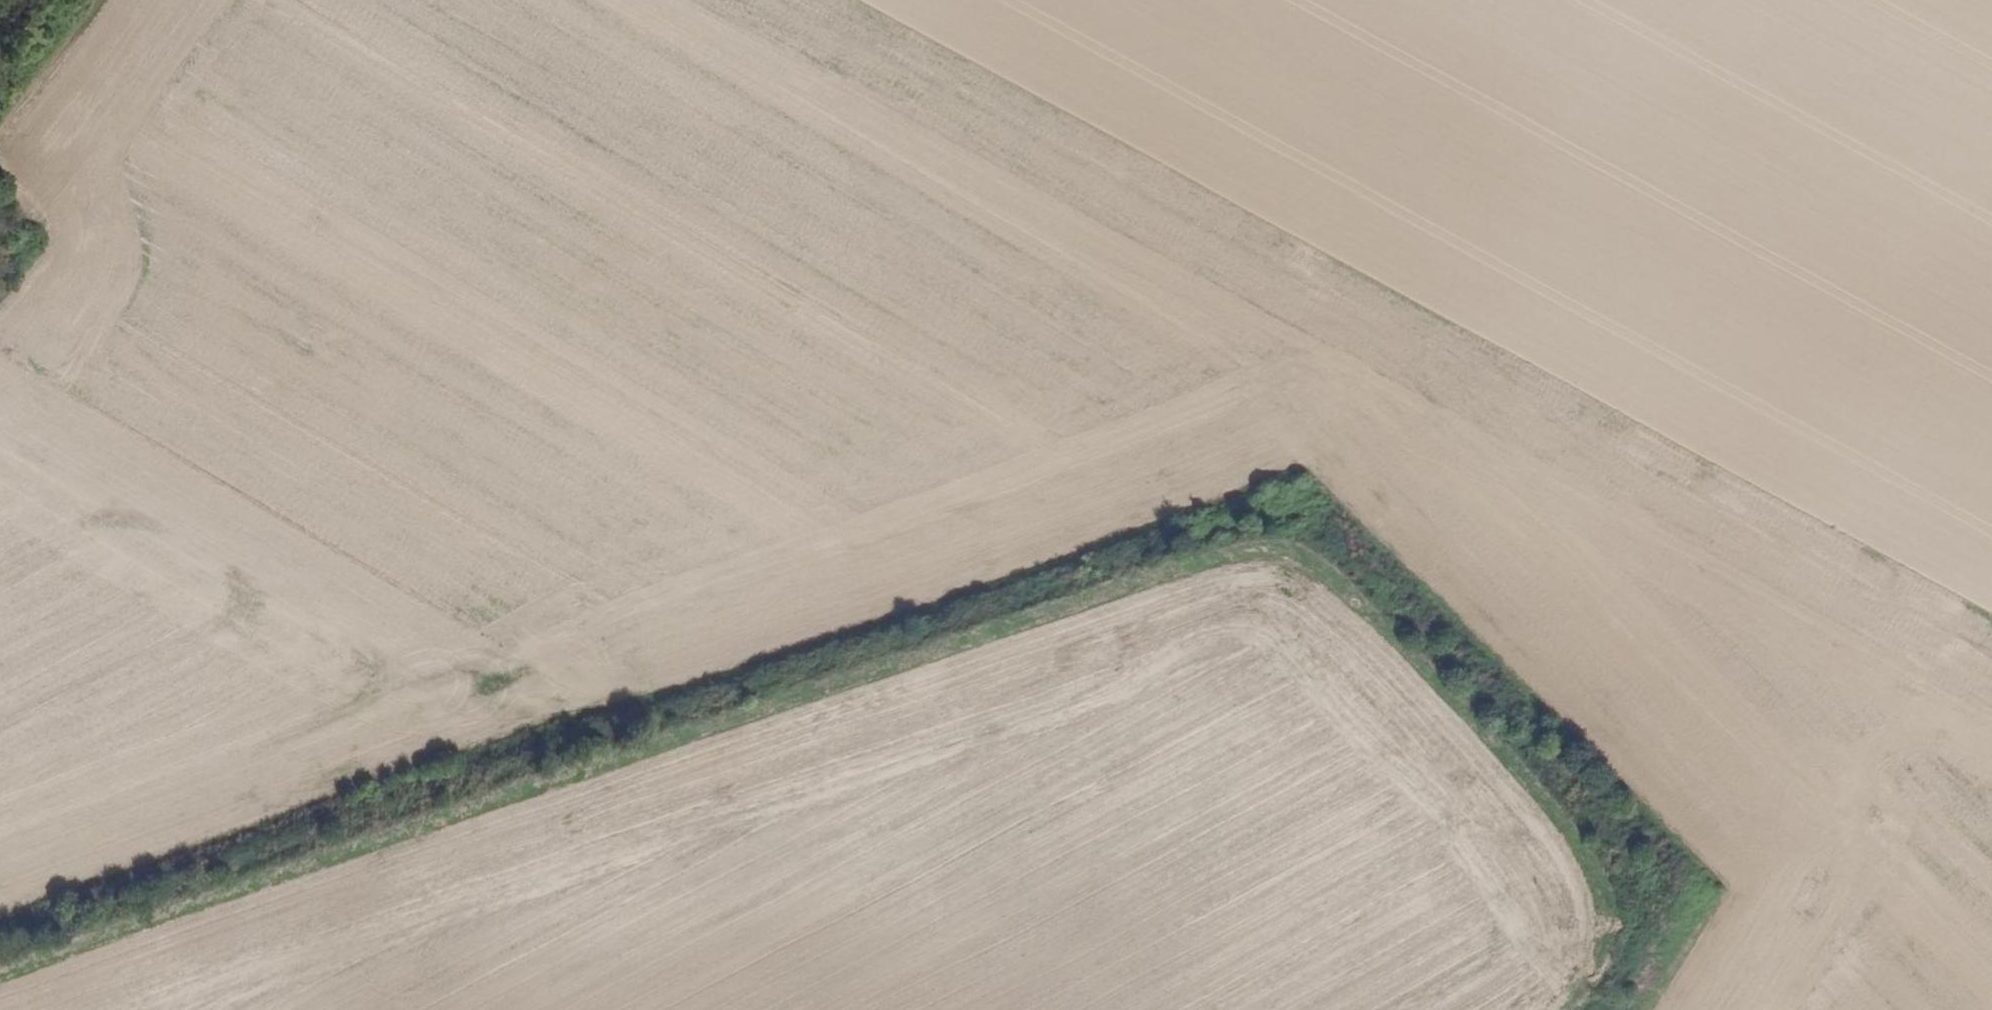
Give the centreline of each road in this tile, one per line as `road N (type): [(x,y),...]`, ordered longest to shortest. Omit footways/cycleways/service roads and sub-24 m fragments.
road 1 (track): [(93,0),(0,115)]

